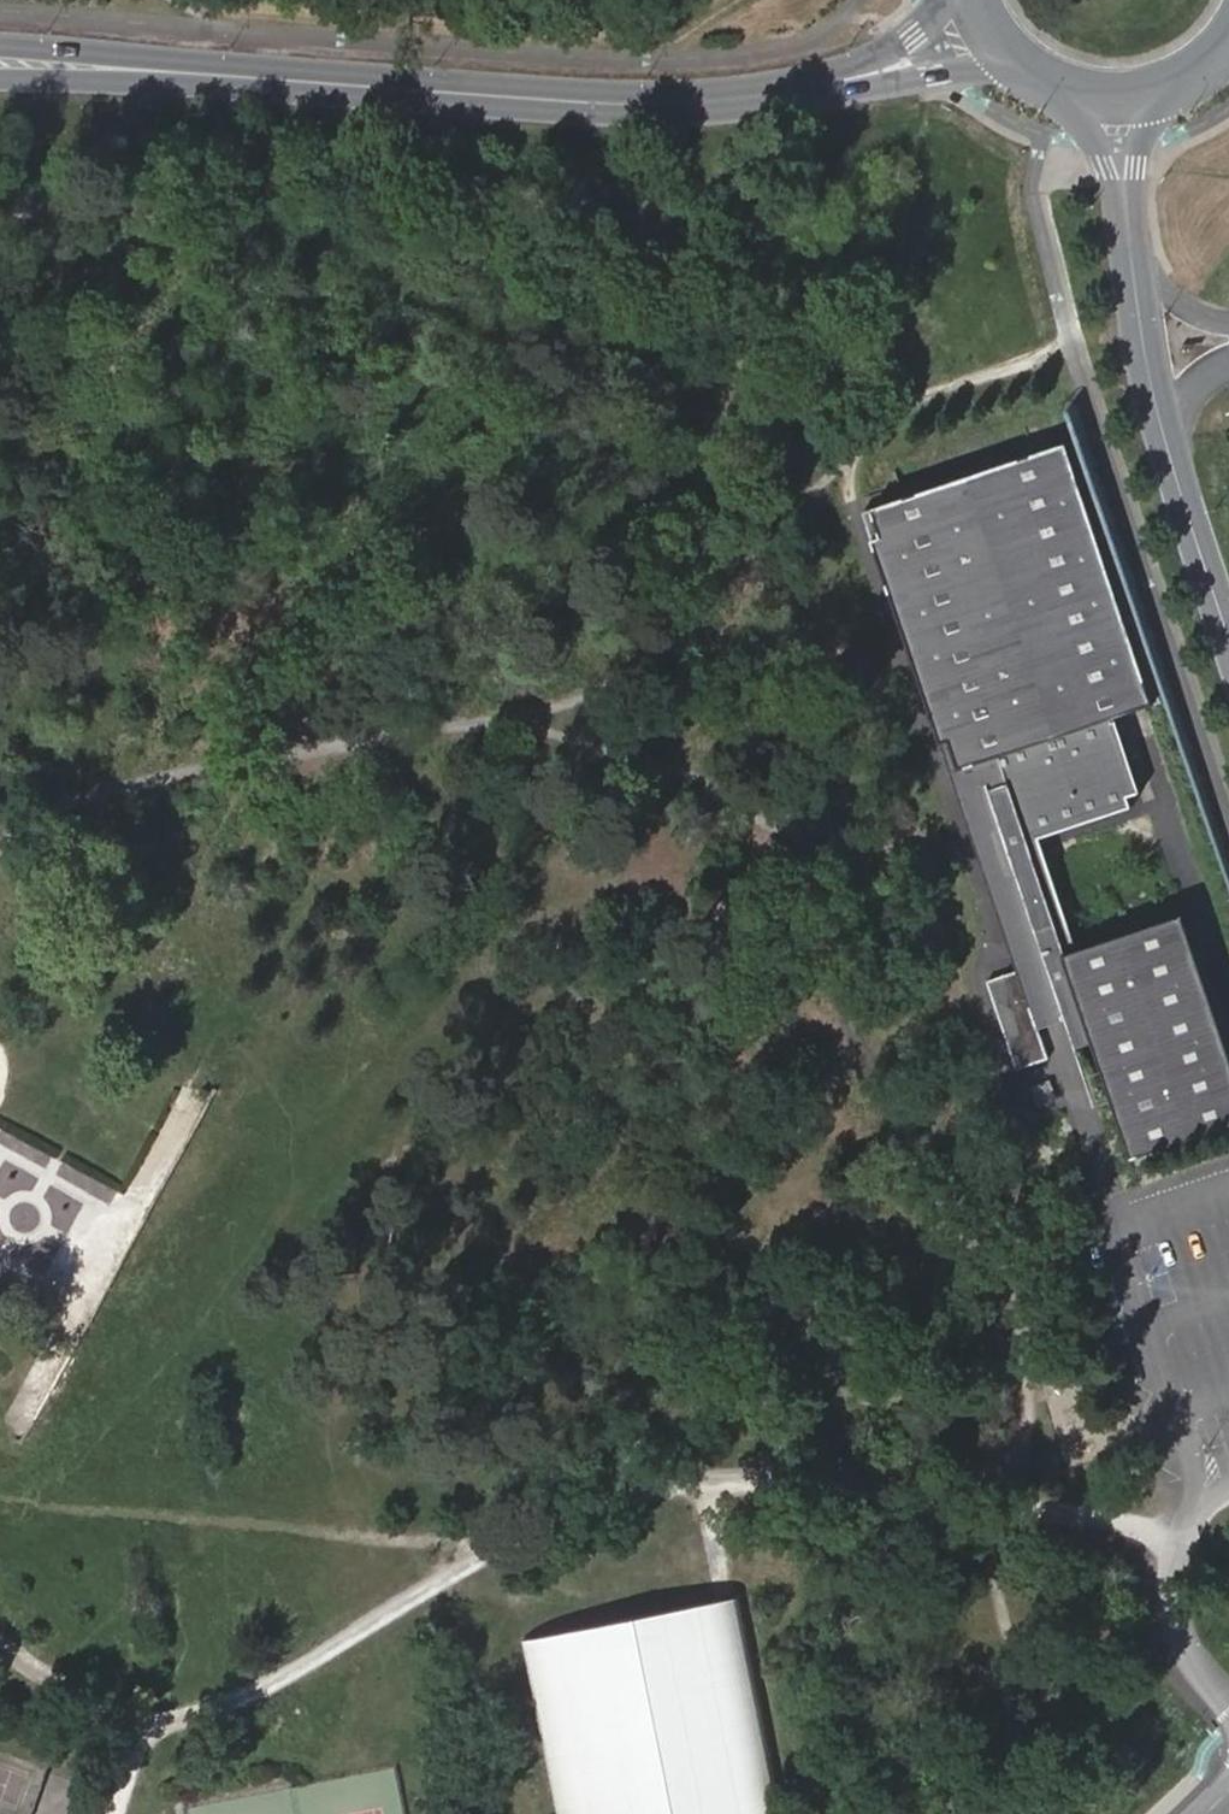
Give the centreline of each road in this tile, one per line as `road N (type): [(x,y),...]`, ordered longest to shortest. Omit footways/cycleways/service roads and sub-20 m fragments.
road 1 (tertiary): [(991,20),(880,71),(713,103),(0,62)]
road 2 (secondary): [(1228,638),(1147,364),(1116,93)]
road 3 (secondary): [(991,20),(1043,73),(1116,93)]
road 4 (secondary): [(1116,93),(1196,72),(1228,46)]

